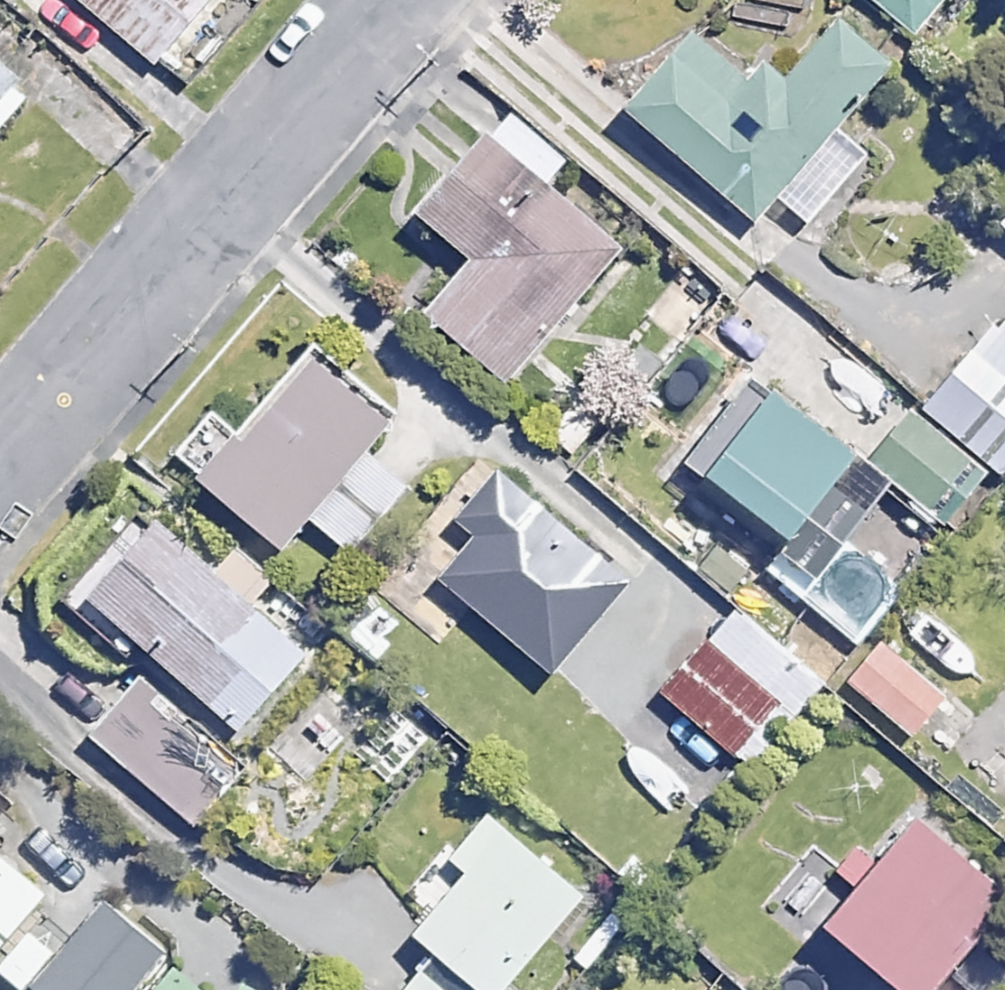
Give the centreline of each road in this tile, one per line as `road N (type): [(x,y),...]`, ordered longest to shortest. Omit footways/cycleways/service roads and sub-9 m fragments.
road 1 (residential): [(0,460),(397,0)]

